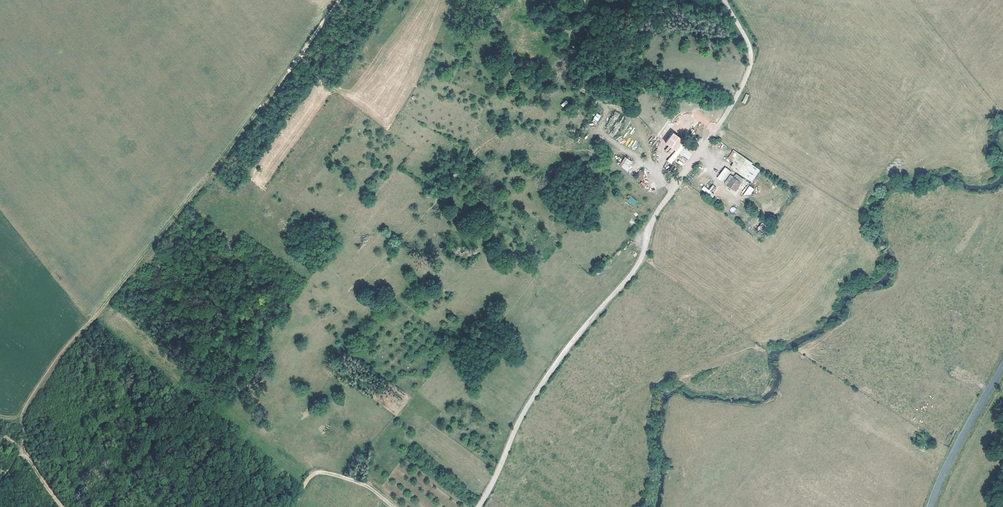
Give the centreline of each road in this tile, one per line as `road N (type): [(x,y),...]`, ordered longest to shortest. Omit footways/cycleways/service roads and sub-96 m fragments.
road 1 (track): [(722,0),(750,48),(744,80),(657,212),(634,271),(527,406),(479,506)]
road 2 (track): [(341,0),(46,379),(21,449),(0,479)]
road 3 (tertiary): [(931,506),(1002,370)]
road 4 (track): [(391,506),(366,487),(320,474),(295,506)]

